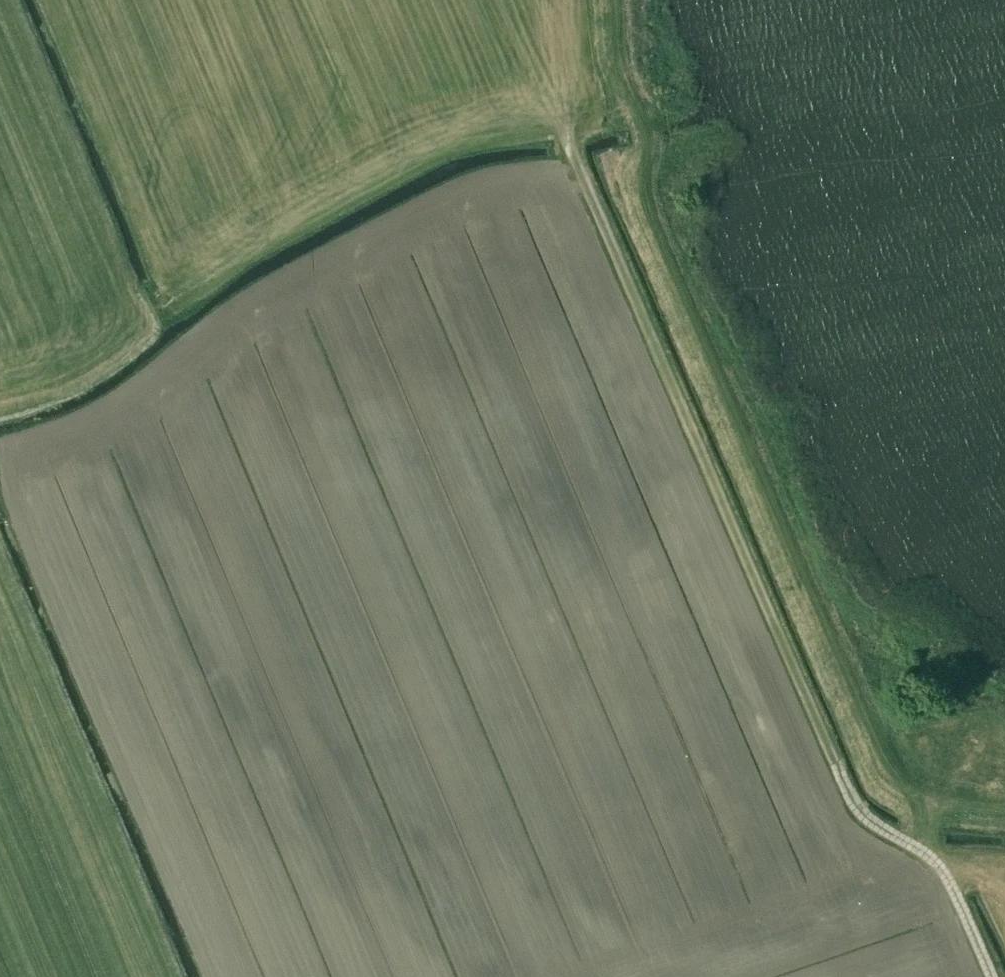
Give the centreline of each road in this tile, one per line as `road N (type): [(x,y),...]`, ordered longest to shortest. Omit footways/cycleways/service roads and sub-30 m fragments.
road 1 (track): [(992,976),(936,862),(863,815),(571,148)]

